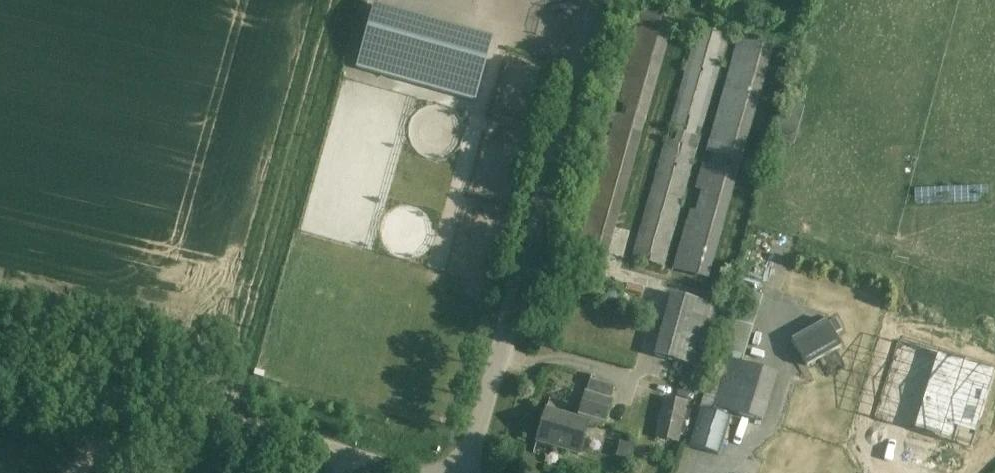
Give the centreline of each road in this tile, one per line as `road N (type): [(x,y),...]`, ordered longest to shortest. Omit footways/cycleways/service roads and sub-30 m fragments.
road 1 (unclassified): [(462,472),(595,0)]
road 2 (unclassified): [(396,472),(0,374)]

